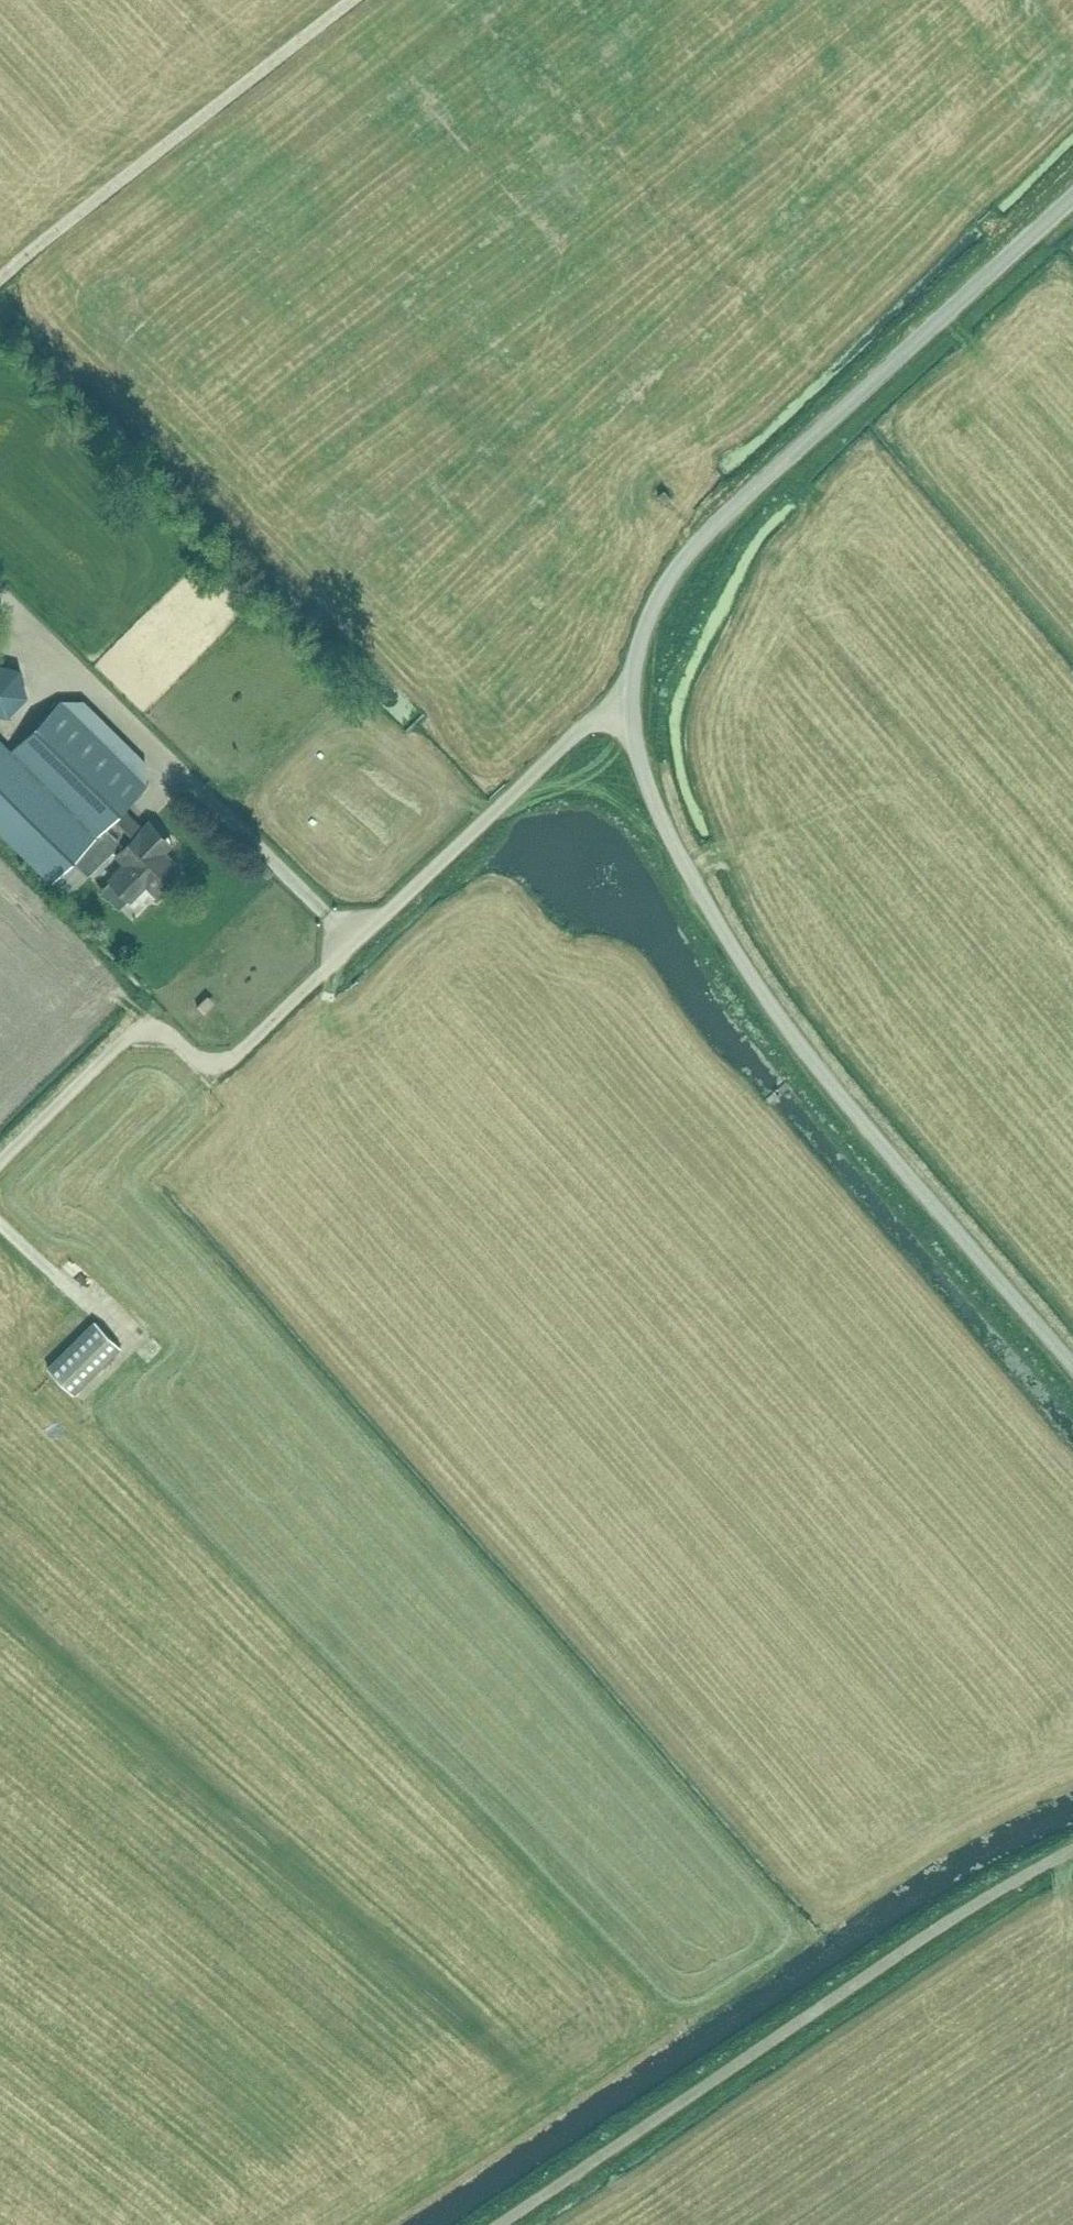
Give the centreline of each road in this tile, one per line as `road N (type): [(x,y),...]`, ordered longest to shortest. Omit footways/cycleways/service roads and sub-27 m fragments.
road 1 (unclassified): [(0,1162),(134,1031),(169,1033),(204,1063),(228,1065),(587,723),(630,703)]
road 2 (unclassified): [(1072,1363),(762,990),(657,809),(630,703)]
road 3 (unclassified): [(630,703),(652,605),(685,556),(1072,187)]
road 4 (unclassified): [(497,2224),(939,1926),(1072,1849)]

